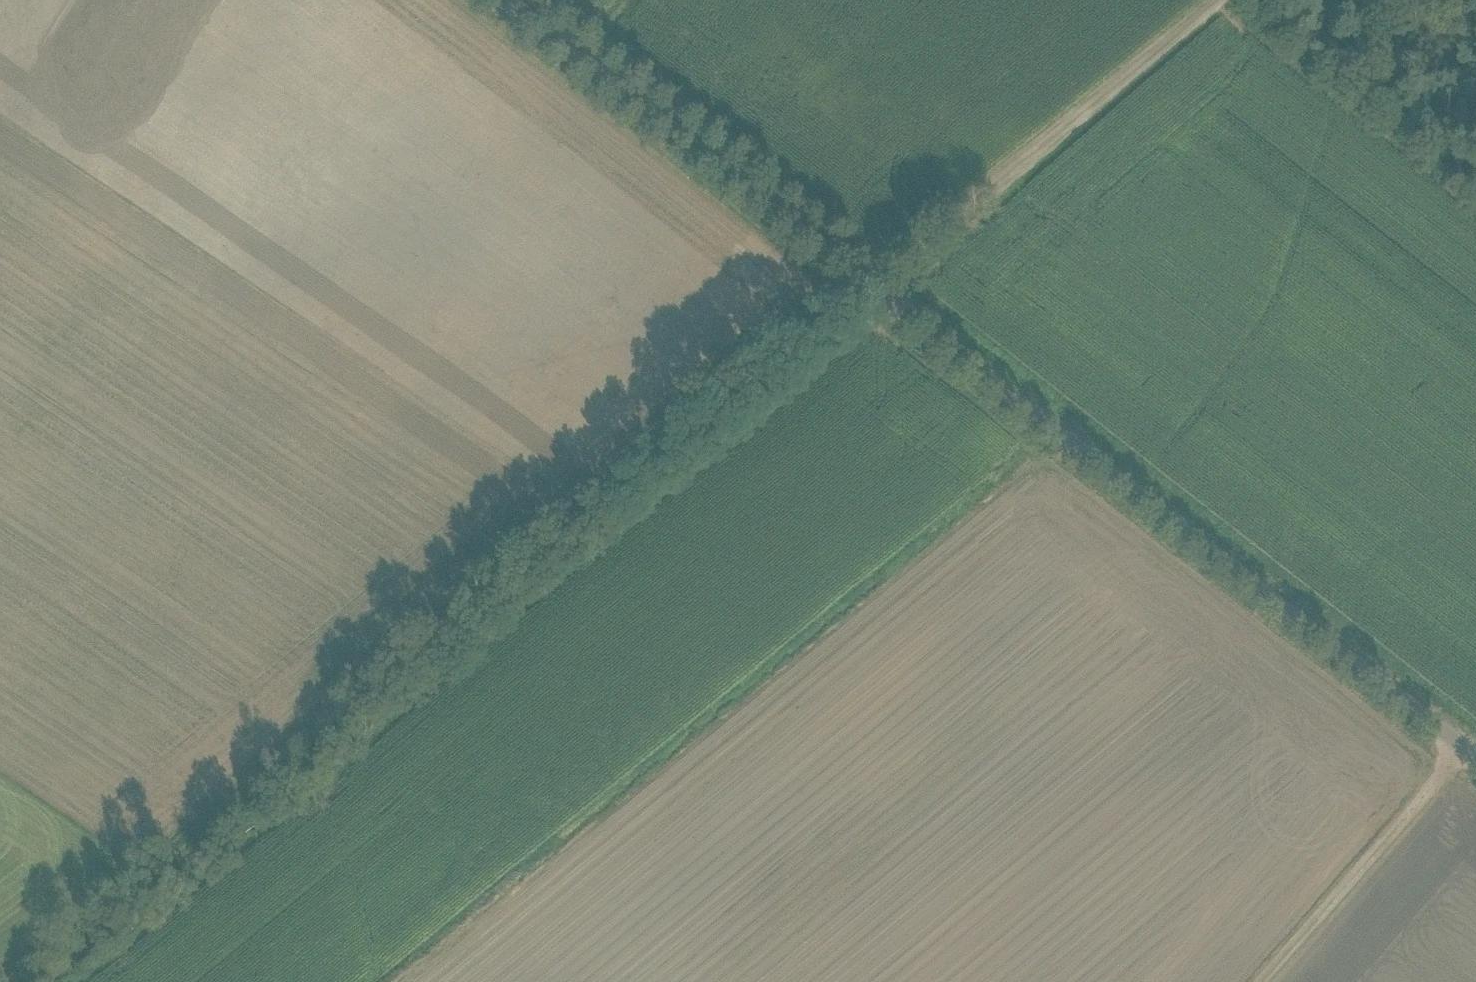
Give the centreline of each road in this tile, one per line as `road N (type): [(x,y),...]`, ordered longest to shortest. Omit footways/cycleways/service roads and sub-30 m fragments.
road 1 (unclassified): [(1475,757),(504,0)]
road 2 (track): [(869,284),(42,981)]
road 3 (track): [(869,284),(1220,0)]

